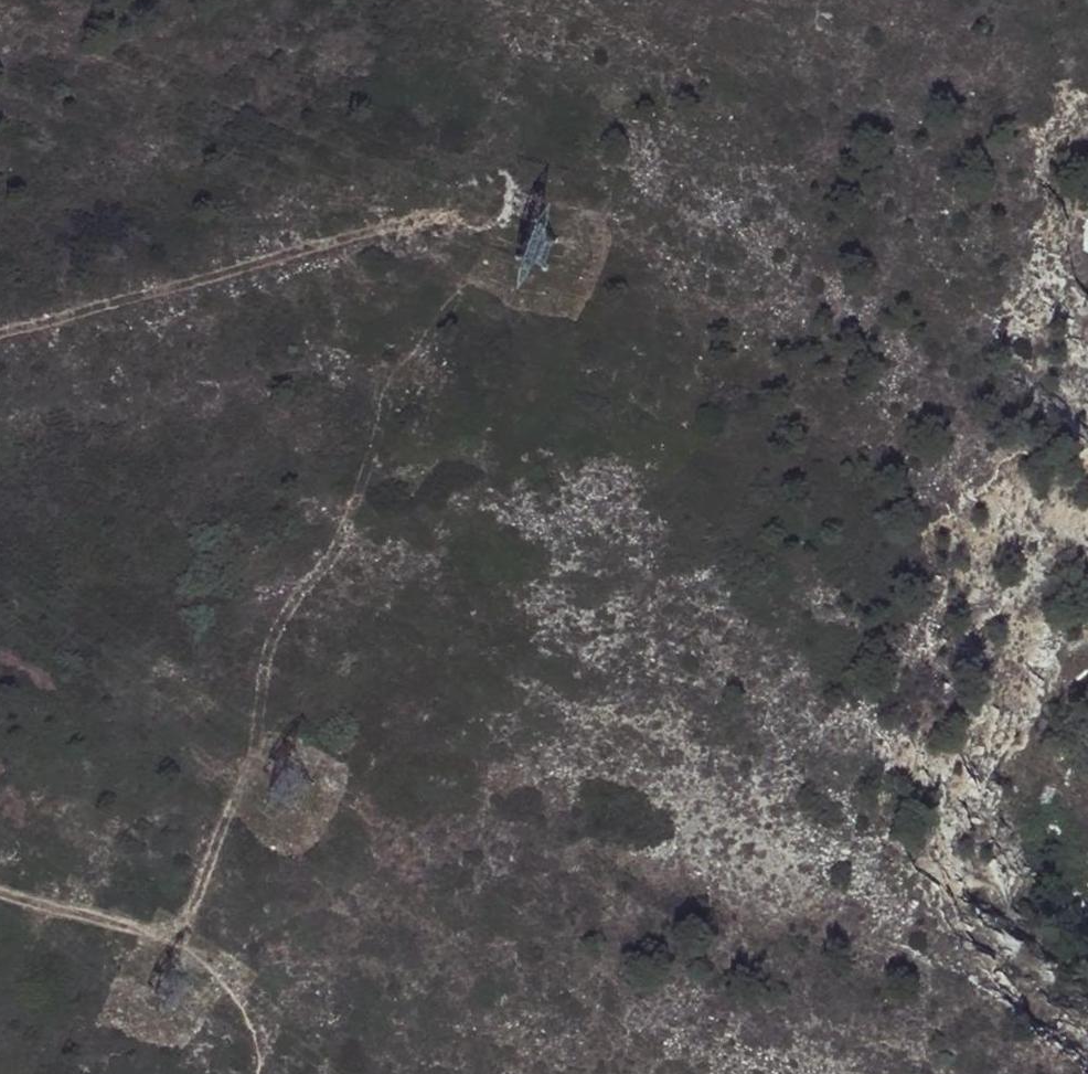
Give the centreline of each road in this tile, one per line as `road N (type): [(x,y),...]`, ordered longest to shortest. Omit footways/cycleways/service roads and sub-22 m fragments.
road 1 (track): [(400,227),(0,336)]
road 2 (track): [(0,893),(154,934),(183,926),(247,780)]

